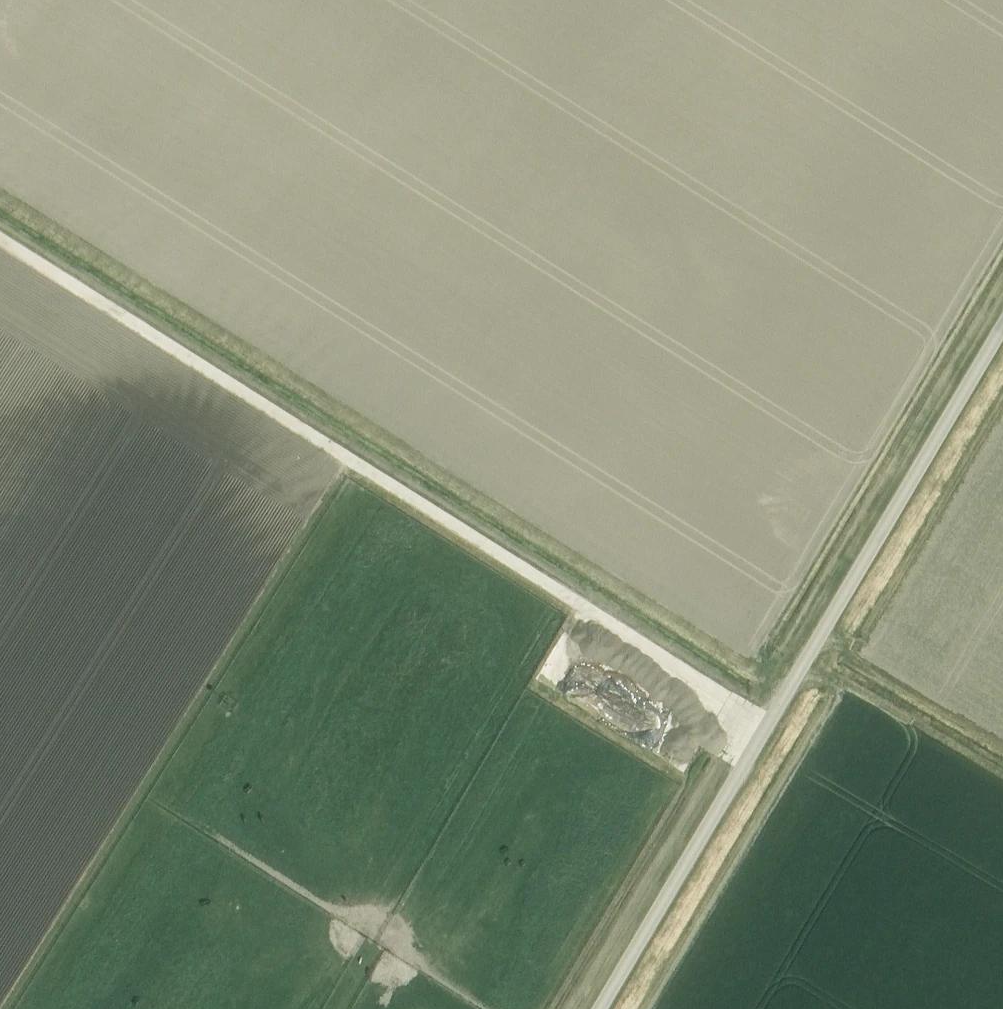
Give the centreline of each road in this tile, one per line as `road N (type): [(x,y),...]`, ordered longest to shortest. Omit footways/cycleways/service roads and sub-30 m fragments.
road 1 (unclassified): [(602,1008),(1002,331)]

